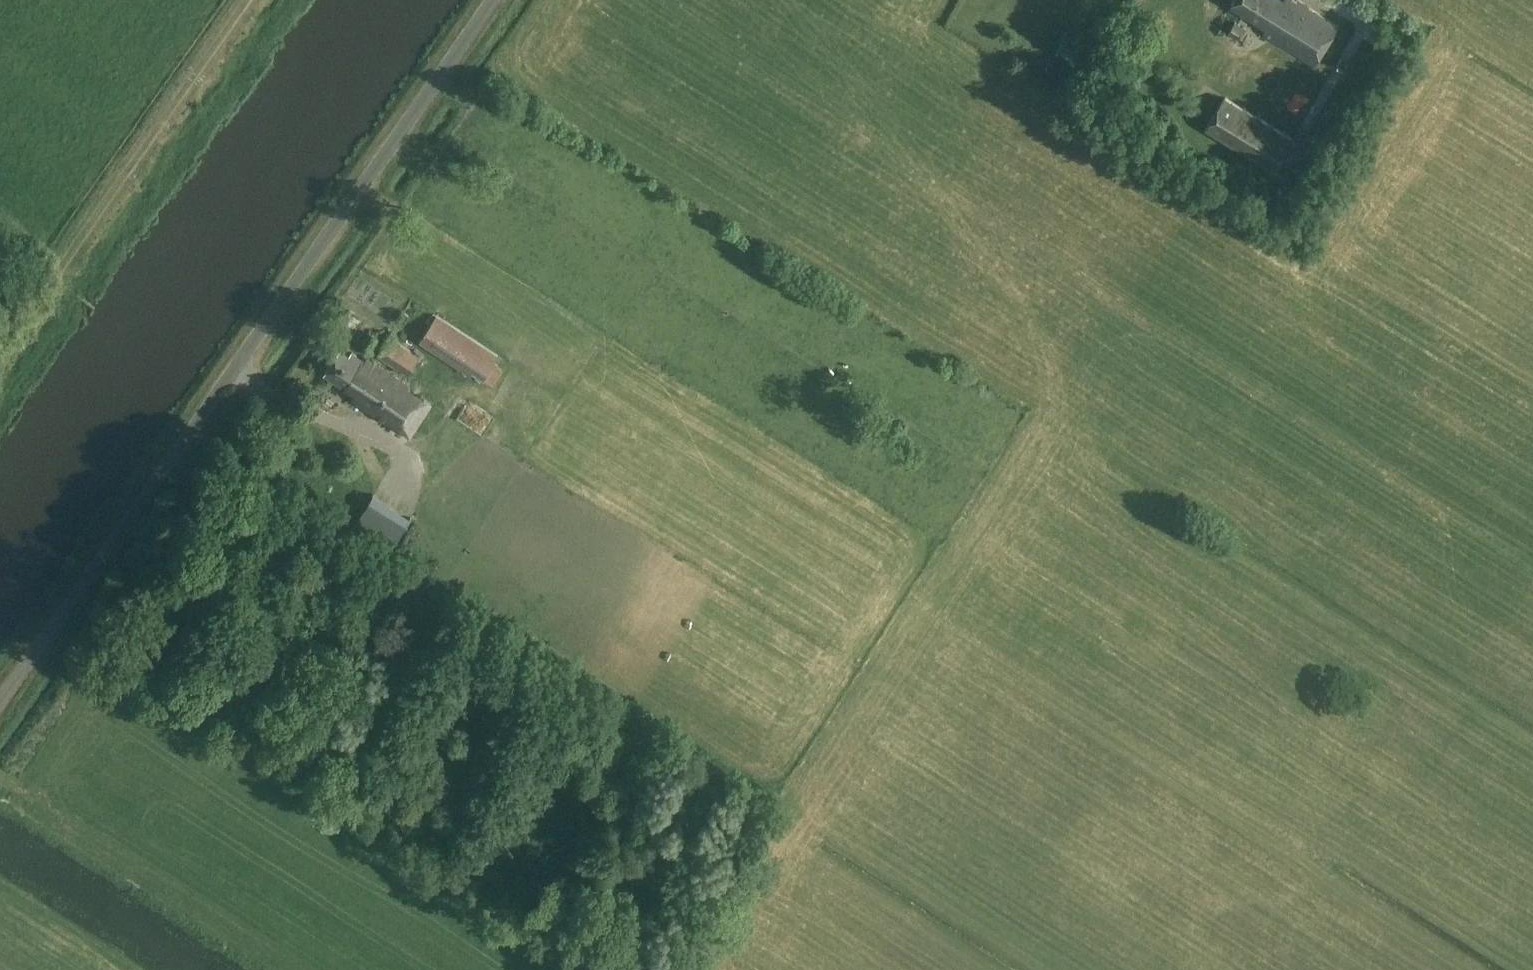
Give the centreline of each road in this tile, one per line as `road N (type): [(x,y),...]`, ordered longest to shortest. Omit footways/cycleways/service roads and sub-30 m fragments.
road 1 (residential): [(190,431),(500,0)]
road 2 (track): [(262,0),(0,388)]
road 3 (unclassified): [(0,701),(190,431)]

